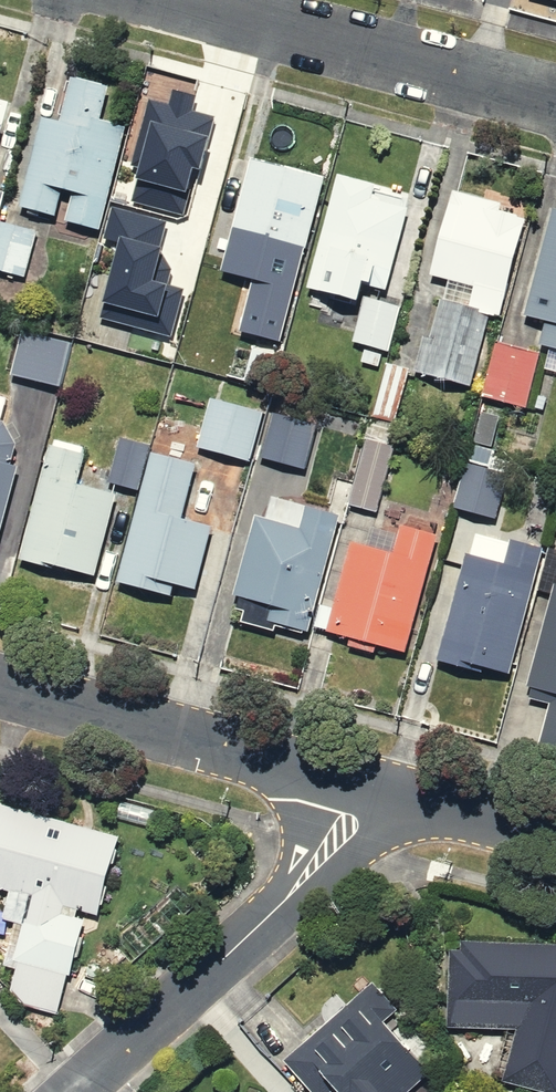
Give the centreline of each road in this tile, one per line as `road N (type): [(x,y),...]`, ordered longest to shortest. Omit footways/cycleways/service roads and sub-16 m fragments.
road 1 (residential): [(379,788),(269,914),(80,1091)]
road 2 (residential): [(0,685),(379,788)]
road 3 (residential): [(191,0),(555,98)]
road 4 (residential): [(379,788),(555,837)]

